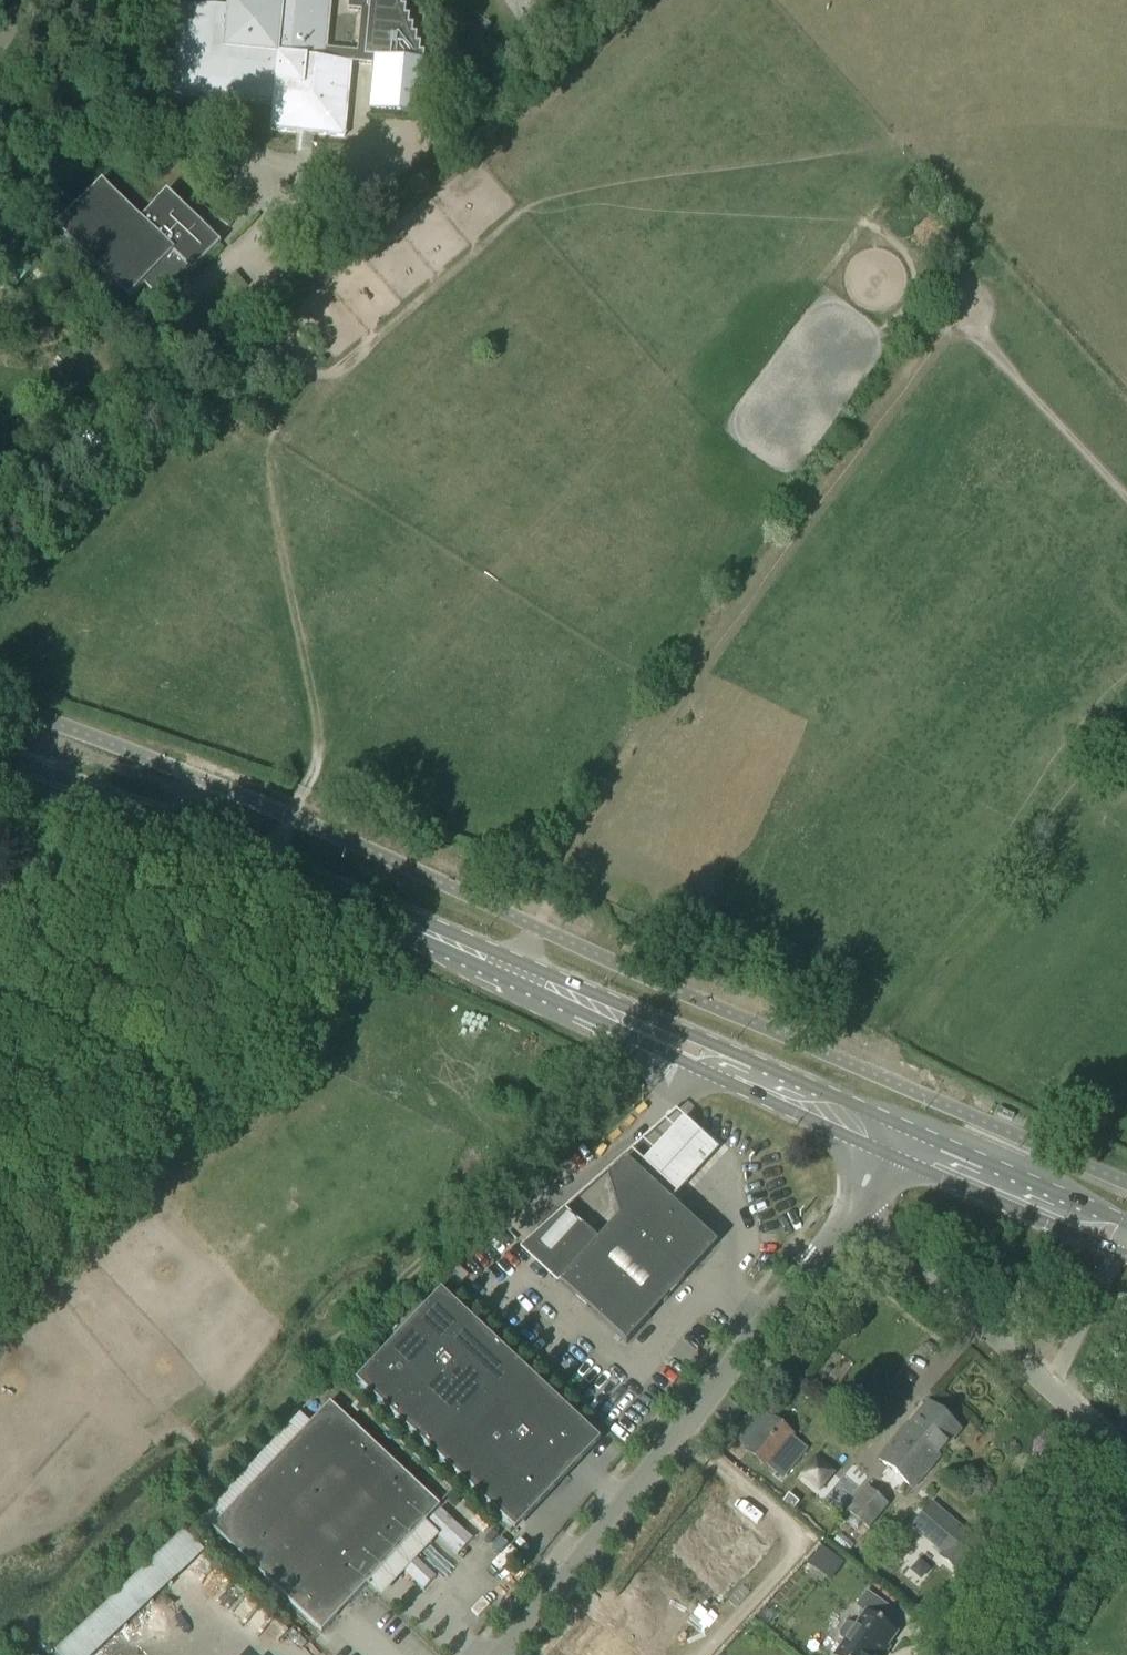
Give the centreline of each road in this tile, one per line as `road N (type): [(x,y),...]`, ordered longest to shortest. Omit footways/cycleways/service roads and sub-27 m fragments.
road 1 (primary): [(898,1140),(315,886),(0,764)]
road 2 (unclassified): [(855,1205),(503,1654)]
road 3 (unclassified): [(1104,1441),(855,1205)]
road 4 (unclassified): [(957,1654),(1104,1441)]
road 5 (primary): [(1126,1241),(898,1140)]

